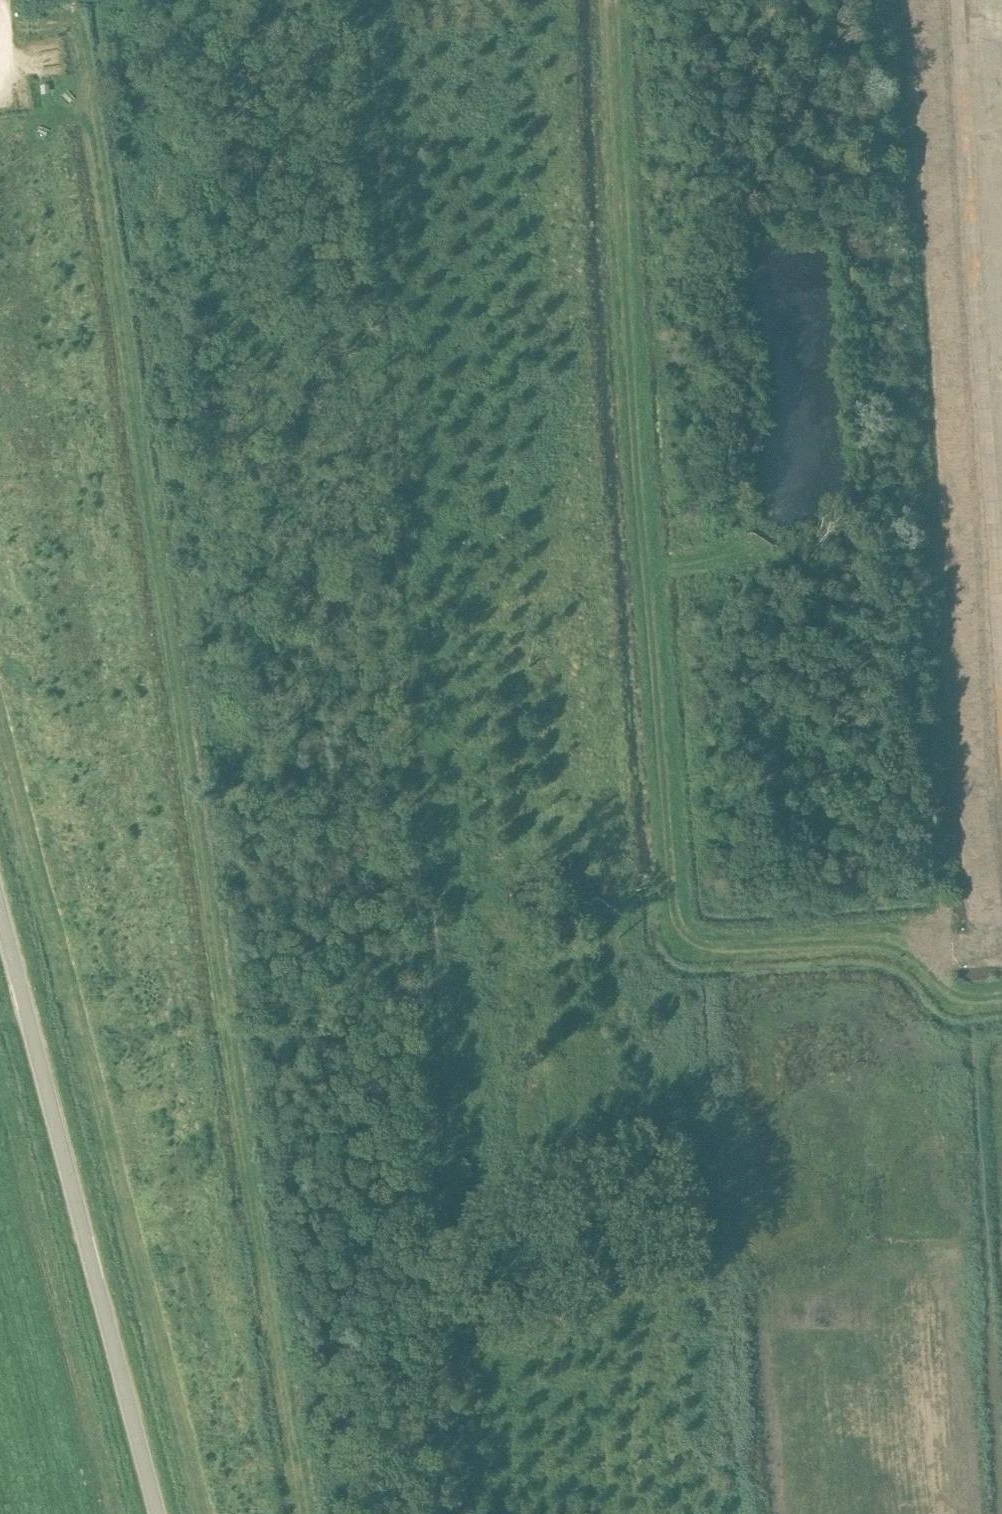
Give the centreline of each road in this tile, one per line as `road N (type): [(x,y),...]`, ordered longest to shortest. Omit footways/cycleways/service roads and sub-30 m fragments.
road 1 (track): [(1001,996),(950,995),(915,956),(881,943),(701,945),(676,919),(668,891),(608,0)]
road 2 (unclassified): [(161,1513),(0,901)]

